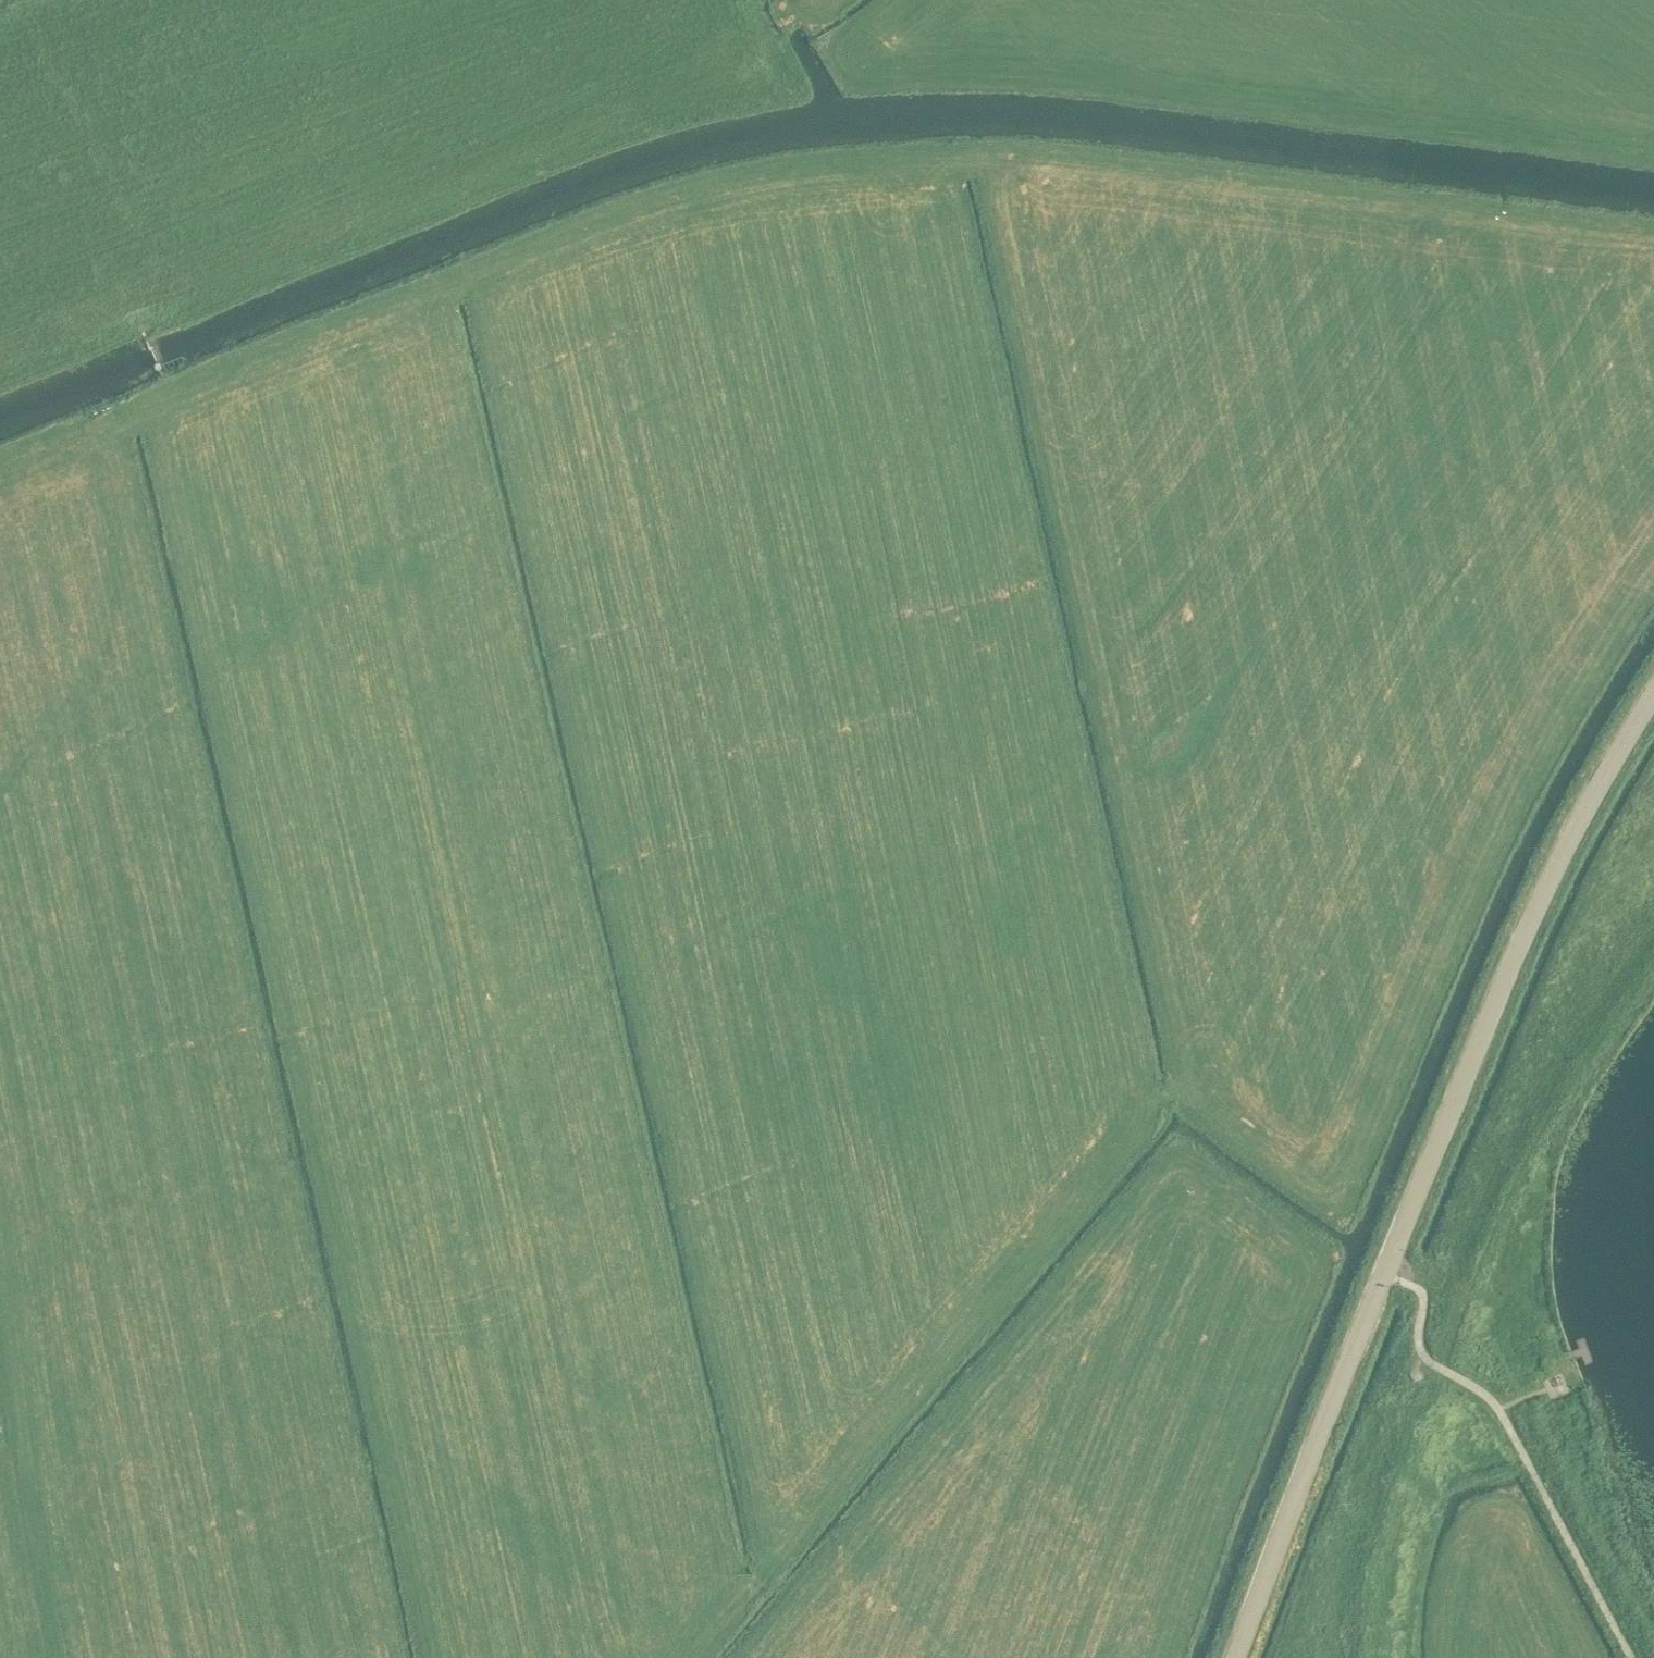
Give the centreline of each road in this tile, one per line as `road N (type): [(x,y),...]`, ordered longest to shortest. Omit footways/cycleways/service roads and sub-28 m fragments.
road 1 (unclassified): [(1235,1657),(1423,1160),(1593,776),(1653,686)]

